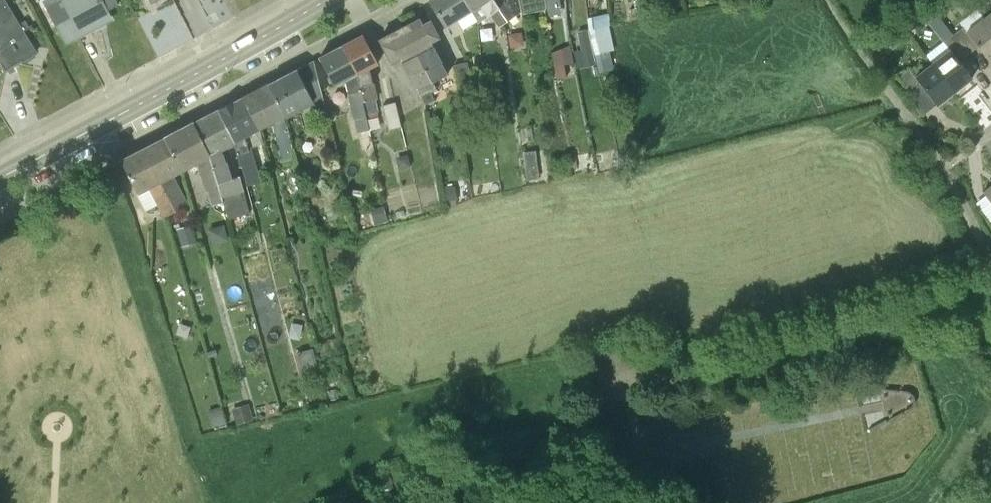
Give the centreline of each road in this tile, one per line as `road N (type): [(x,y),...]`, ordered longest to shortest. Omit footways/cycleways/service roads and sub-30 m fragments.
road 1 (tertiary): [(324,0),(0,177)]

